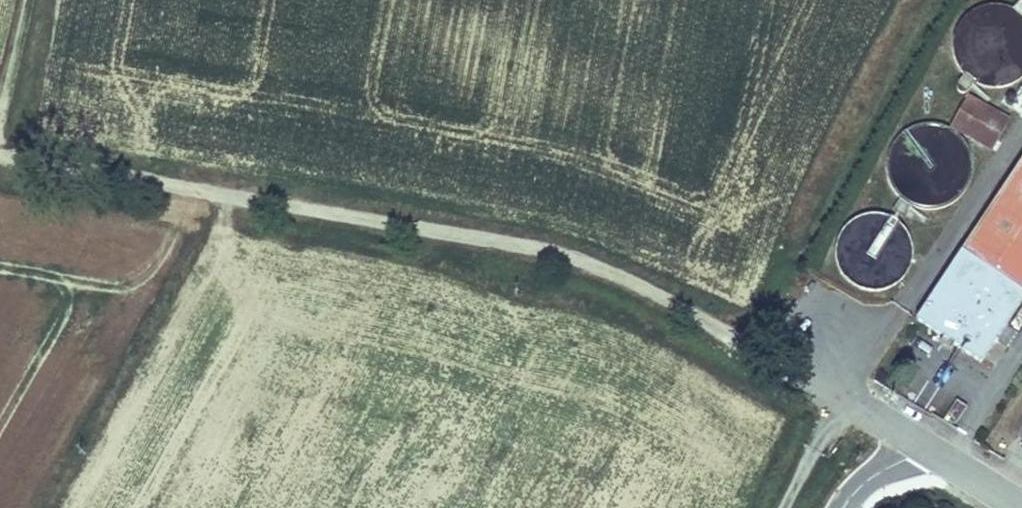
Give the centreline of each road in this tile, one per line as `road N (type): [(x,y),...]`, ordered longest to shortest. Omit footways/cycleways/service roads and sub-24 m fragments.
road 1 (track): [(0,157),(548,257),(673,305)]
road 2 (unclassified): [(1021,507),(673,305)]
road 3 (track): [(0,127),(31,0)]

